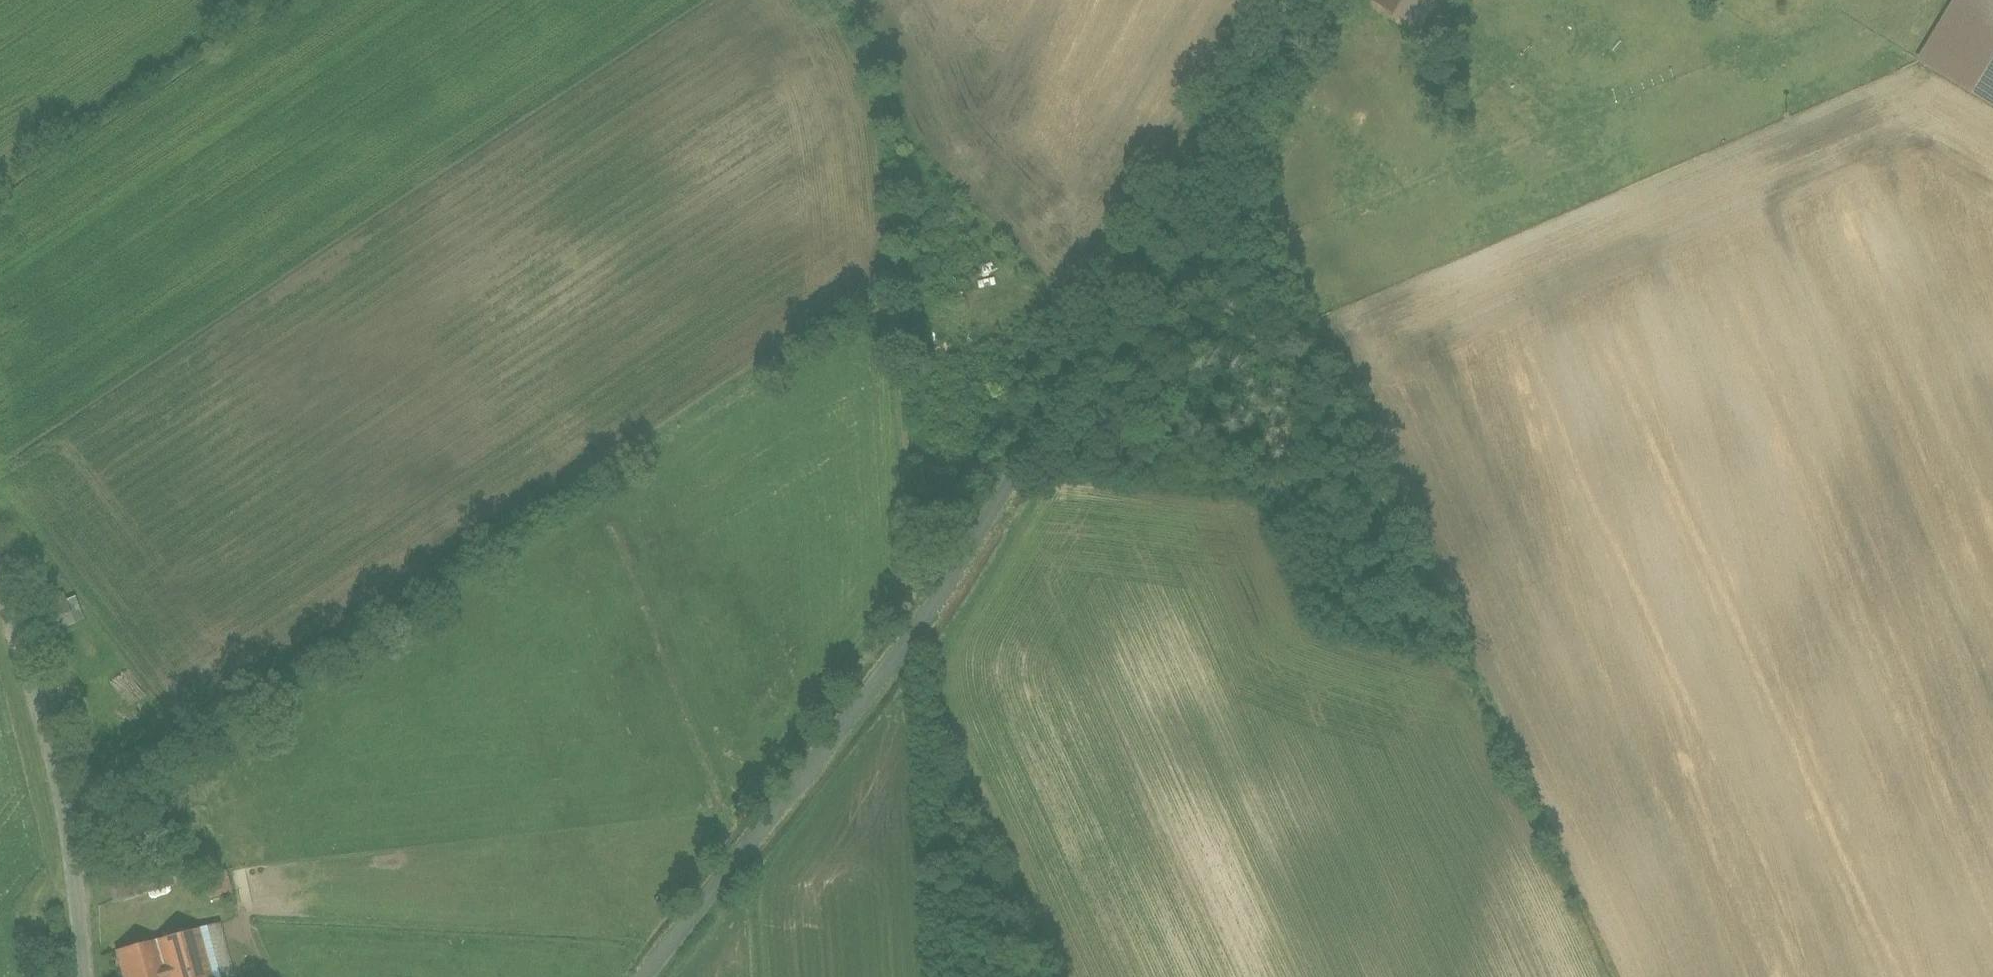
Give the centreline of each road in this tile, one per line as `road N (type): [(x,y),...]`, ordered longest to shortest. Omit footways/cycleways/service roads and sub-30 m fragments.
road 1 (unclassified): [(644,976),(920,629),(1166,244),(1308,0)]
road 2 (residential): [(85,976),(61,779),(0,580)]

